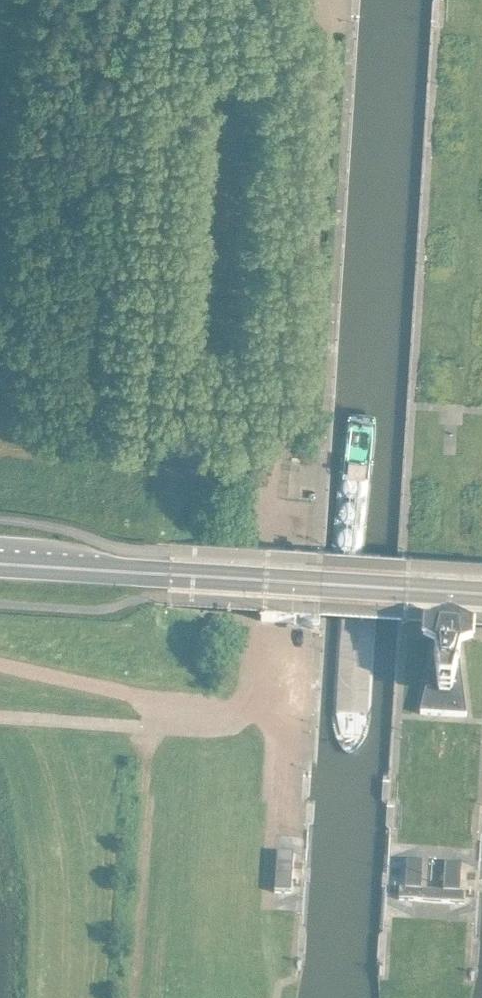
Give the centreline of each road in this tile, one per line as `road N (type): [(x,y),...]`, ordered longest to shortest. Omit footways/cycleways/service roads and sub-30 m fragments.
road 1 (primary): [(481,610),(0,577)]

